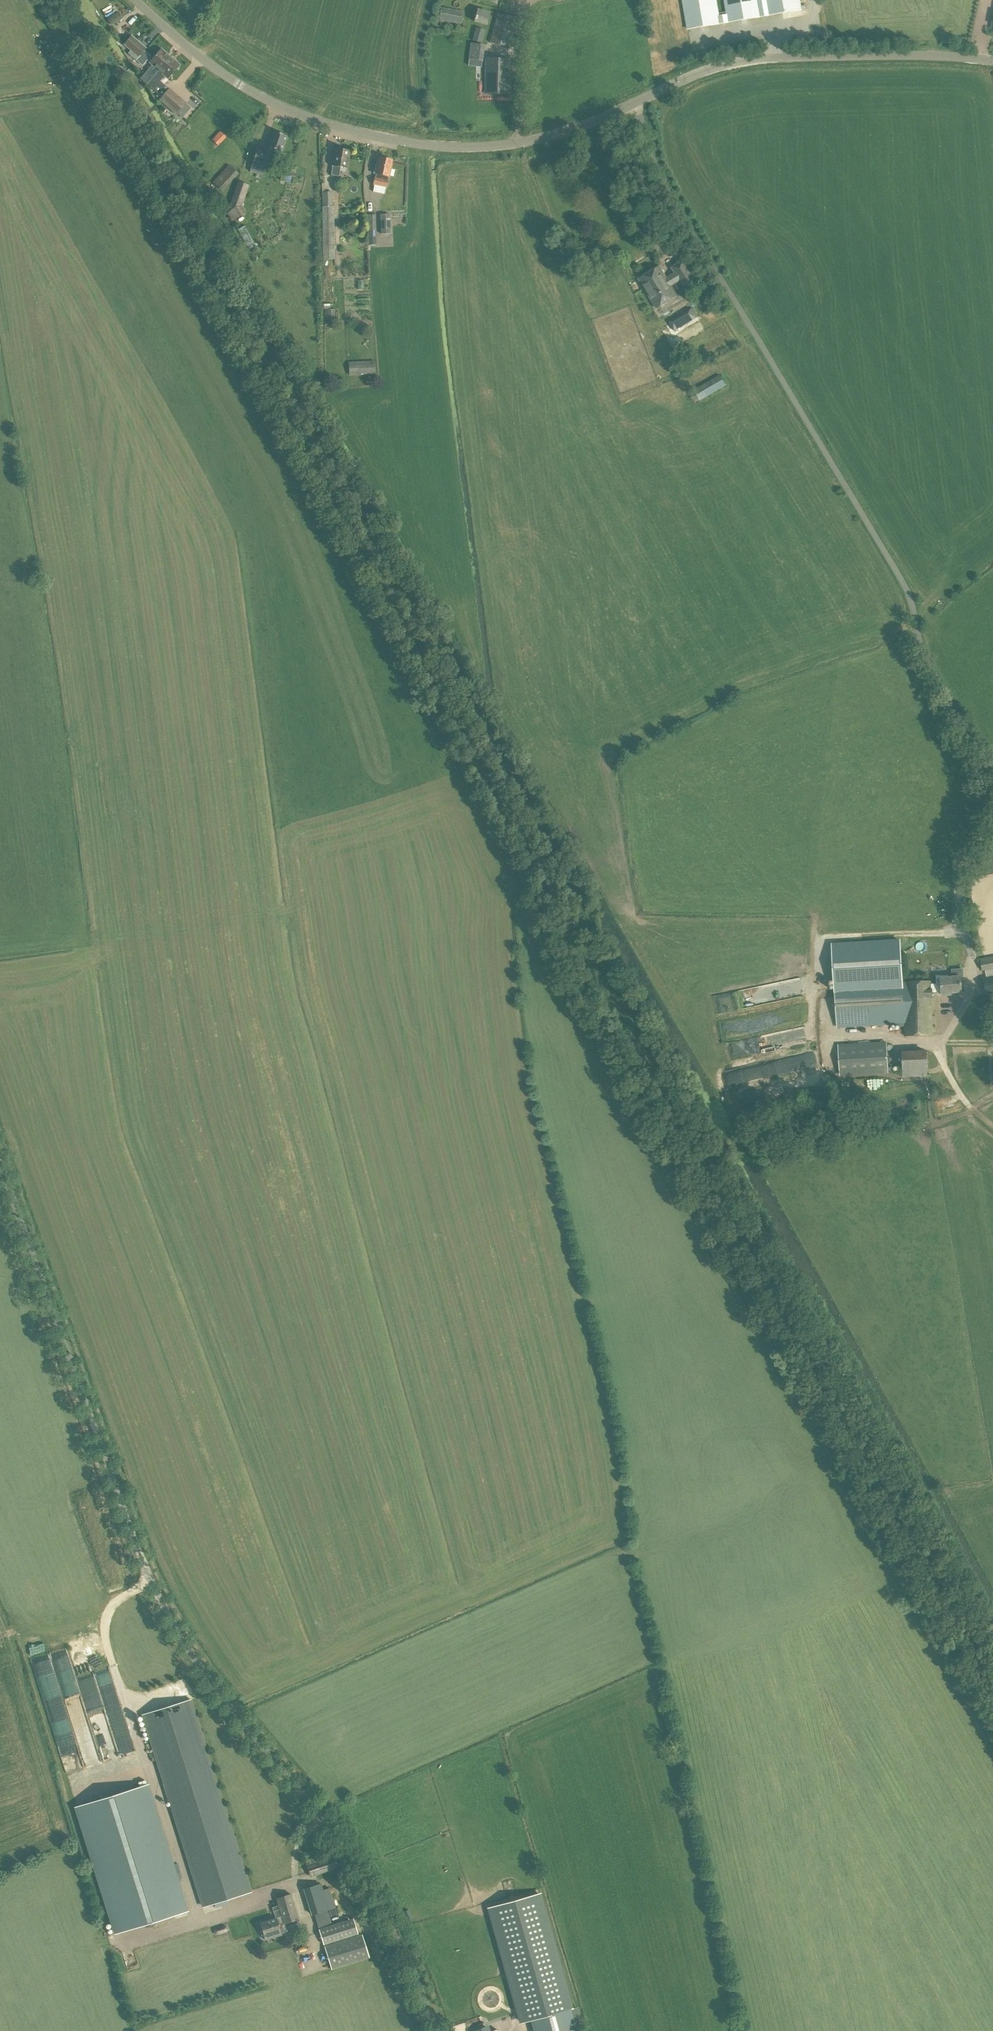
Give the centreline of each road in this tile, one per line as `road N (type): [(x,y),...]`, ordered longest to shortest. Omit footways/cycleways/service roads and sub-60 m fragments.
road 1 (unclassified): [(939,1043),(971,985),(956,881),(990,799),(913,639),(909,605),(677,214),(643,110)]
road 2 (unclassified): [(436,2030),(374,1874),(236,1712),(154,1594),(0,1162)]
road 3 (unclassified): [(643,110),(512,150),(462,156),(399,150),(263,105),(222,81),(135,0)]
road 4 (unclassified): [(643,110),(724,74),(839,65),(992,69)]

